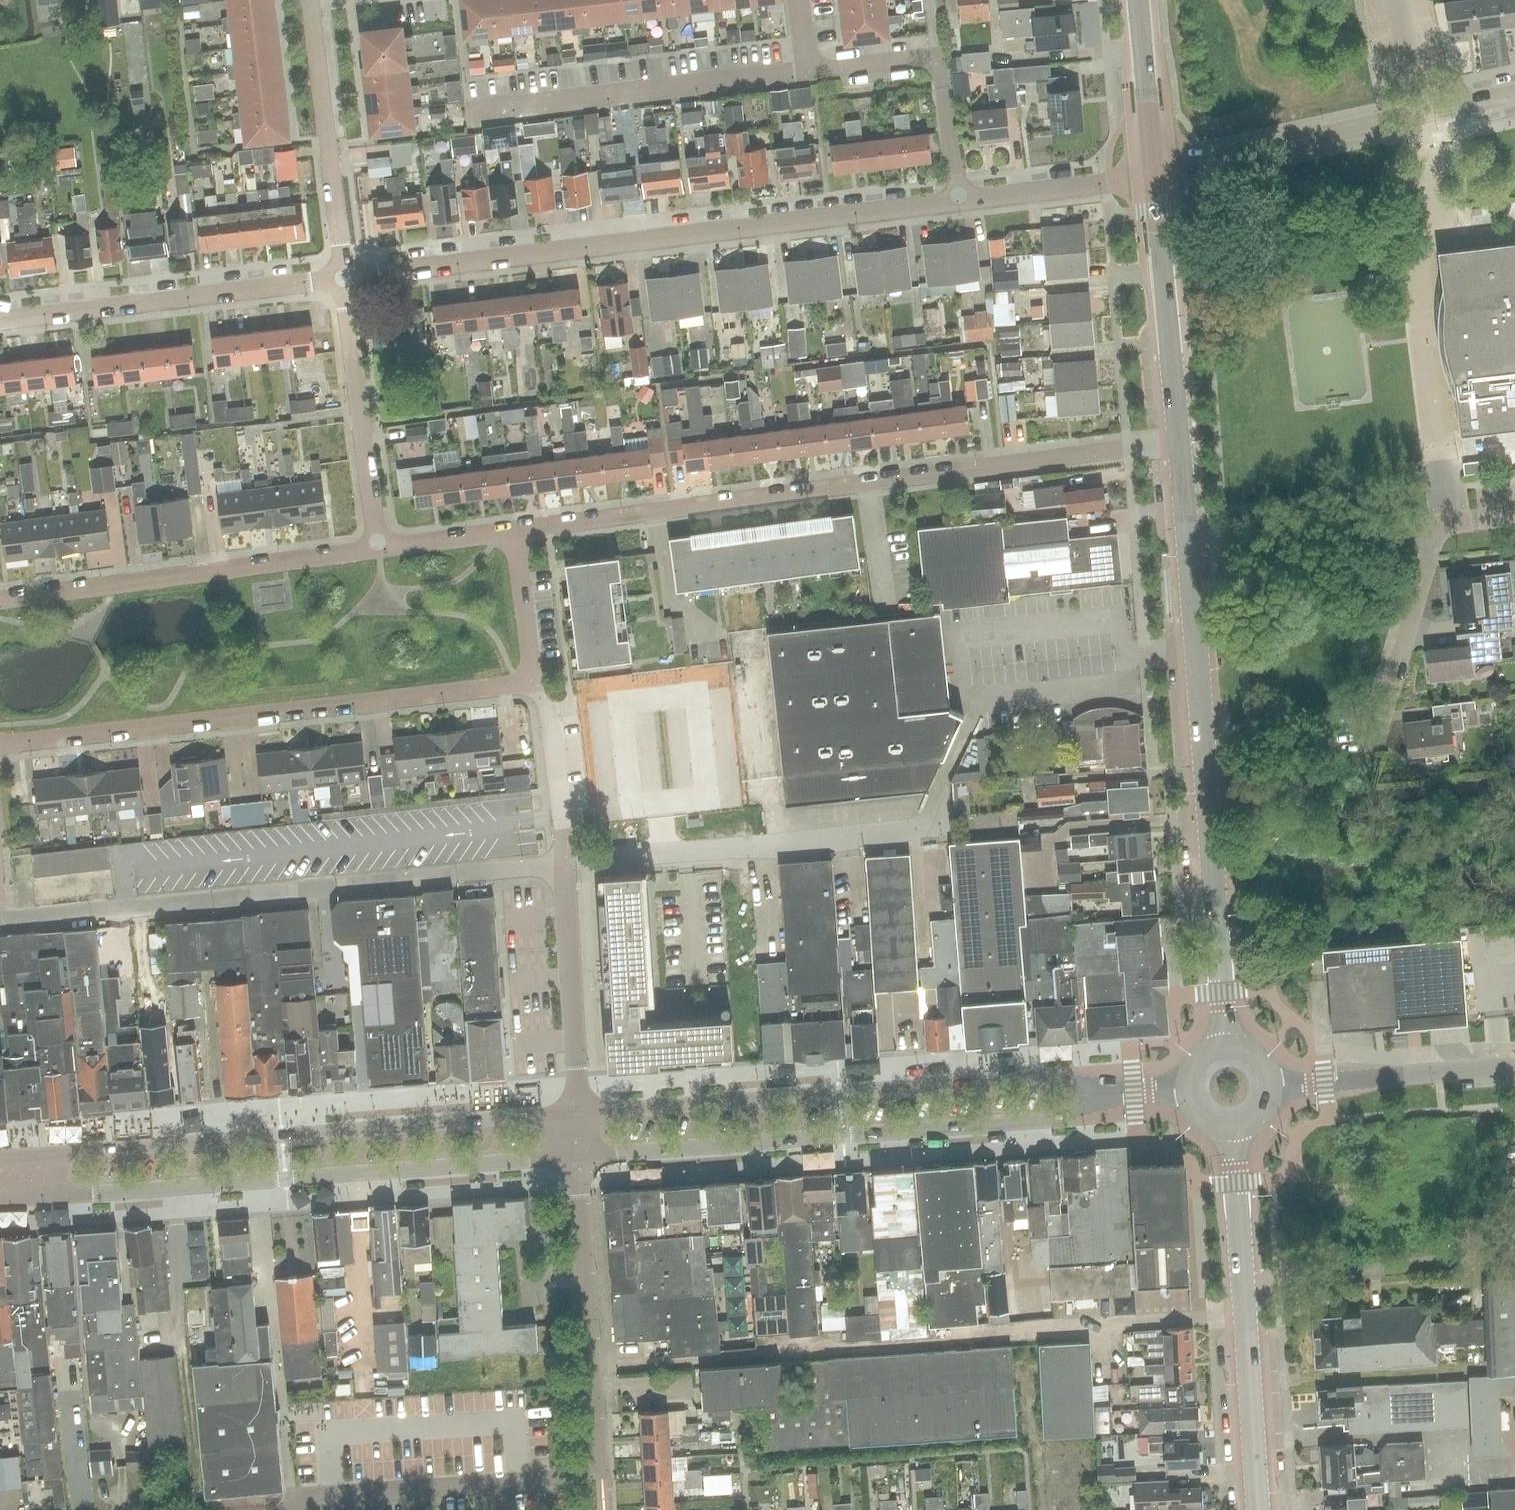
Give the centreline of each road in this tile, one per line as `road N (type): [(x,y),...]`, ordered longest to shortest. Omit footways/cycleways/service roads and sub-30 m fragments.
road 1 (residential): [(0,743),(534,682),(514,532)]
road 2 (residential): [(514,532),(1182,444)]
road 3 (residential): [(346,274),(960,202)]
road 4 (residential): [(0,1202),(580,1159)]
road 5 (residential): [(576,1113),(0,1161)]
road 6 (residential): [(1099,1098),(1062,1076),(576,1113)]
road 7 (residential): [(580,1159),(1065,1124),(1099,1098)]
road 8 (secondary): [(1228,1045),(1190,556)]
road 9 (residential): [(0,601),(380,549)]
road 10 (secondary): [(1262,1509),(1231,1130)]
road 11 (unclassified): [(1153,177),(1514,93)]
road 12 (residential): [(604,1509),(580,1159)]
road 13 (residential): [(0,320),(346,274)]
road 14 (residential): [(808,73),(470,112)]
road 15 (residential): [(960,202),(940,57),(808,73)]
road 16 (residential): [(380,549),(346,274)]
road 17 (residential): [(346,274),(311,0)]
road 18 (secondary): [(1182,444),(1153,177)]
road 19 (residential): [(576,1113),(566,862)]
road 20 (residential): [(1272,1086),(1514,1069)]
road 21 (unclassified): [(1190,556),(1429,526)]
road 22 (residential): [(1357,734),(1376,732),(1387,705),(1432,554),(1429,526)]
road 23 (residential): [(960,202),(1153,177)]
road 24 (secondary): [(1153,177),(1137,0)]
road 25 (residential): [(380,549),(514,532)]

